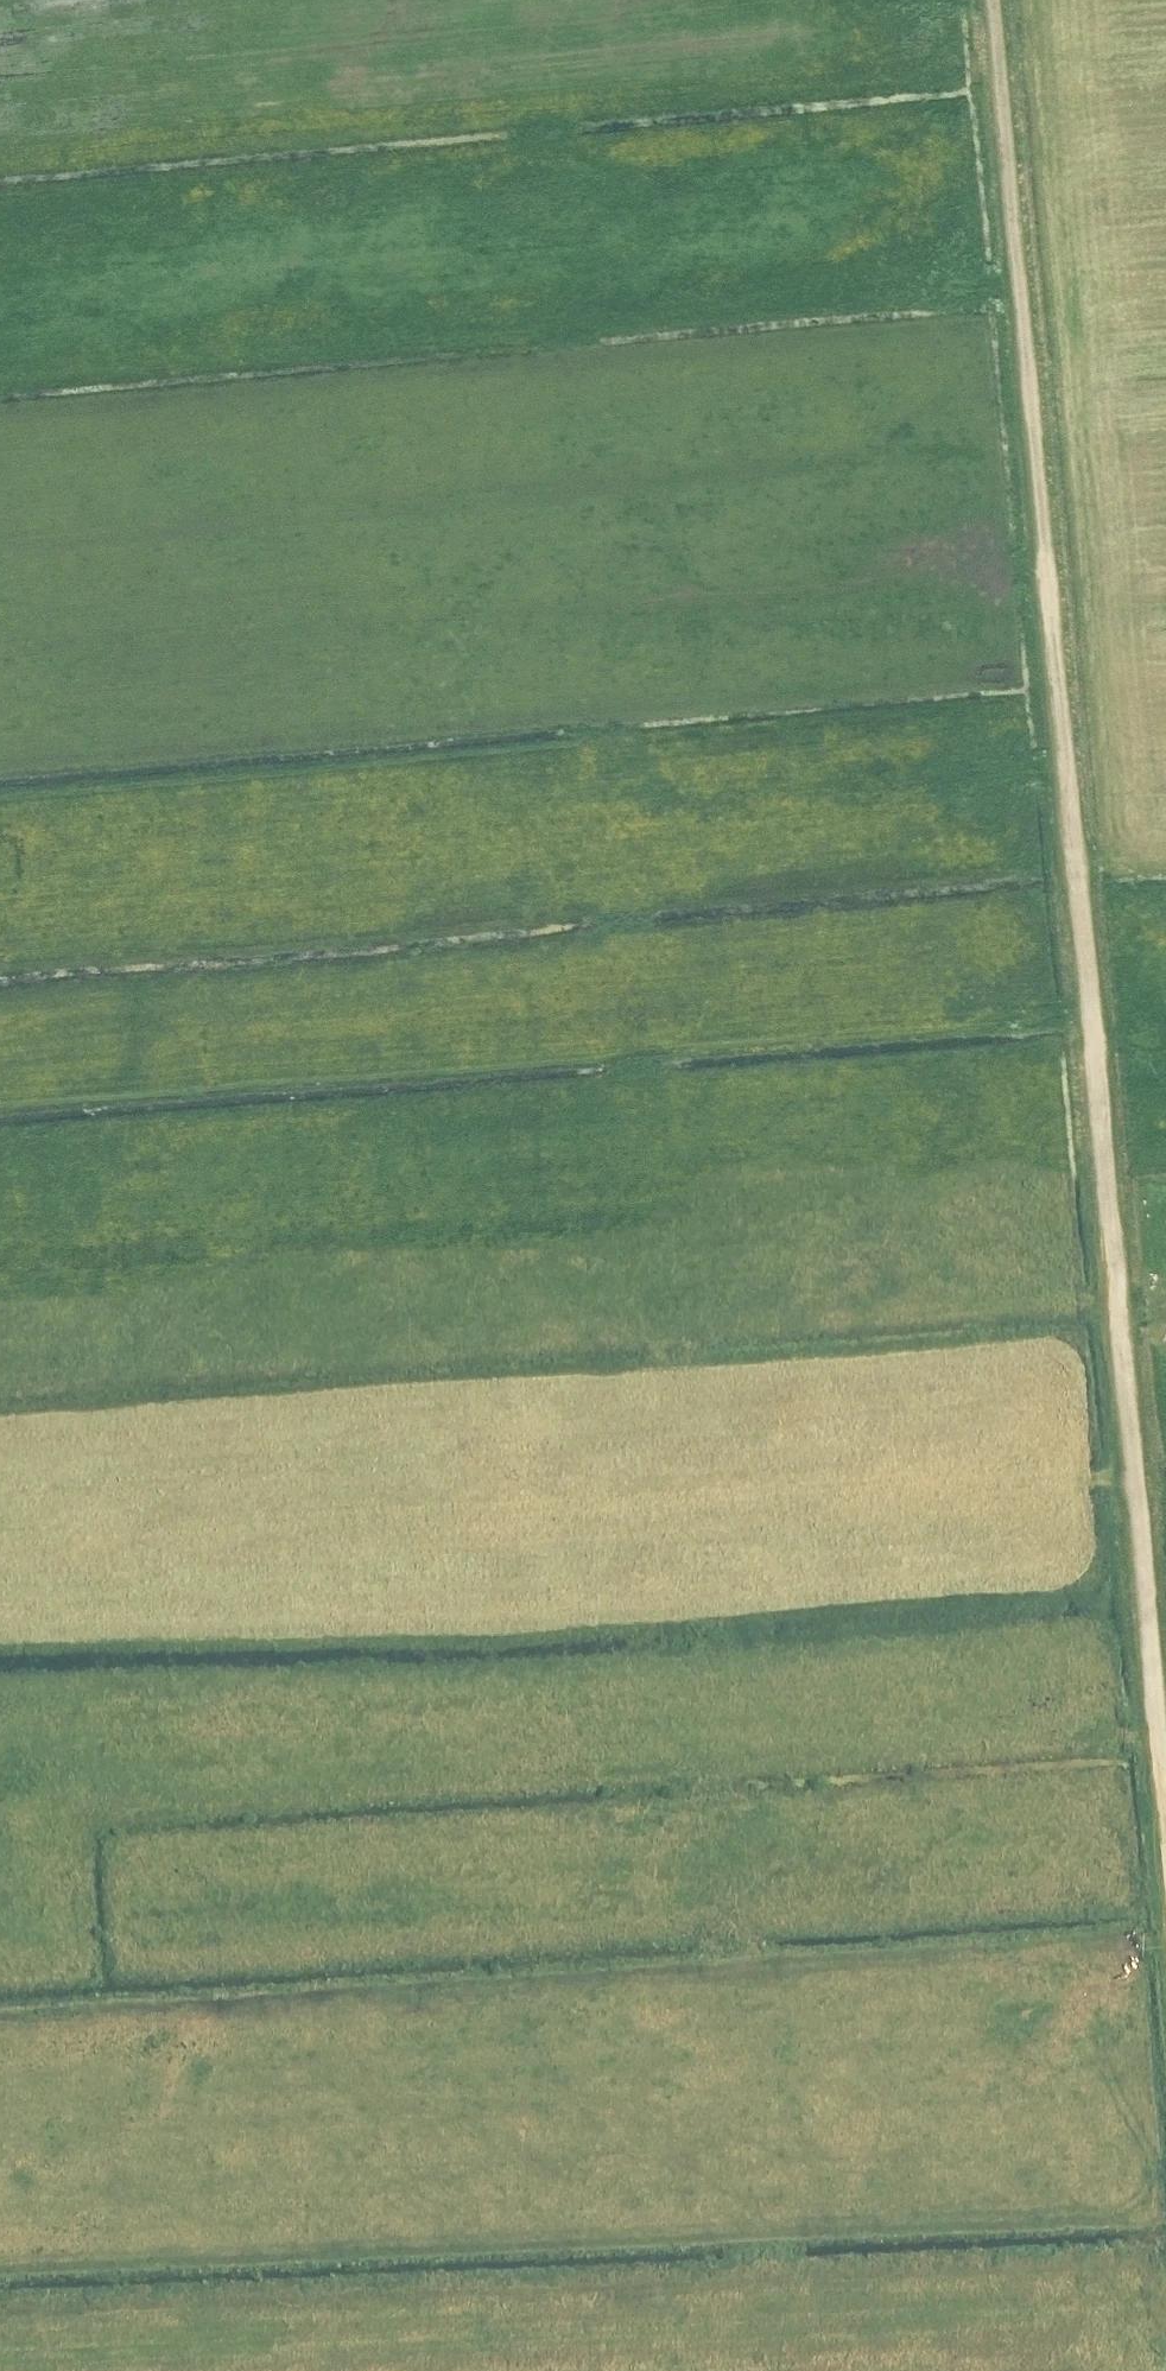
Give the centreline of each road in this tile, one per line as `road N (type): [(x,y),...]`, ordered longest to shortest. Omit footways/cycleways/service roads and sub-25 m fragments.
road 1 (track): [(1165,1840),(992,0)]

